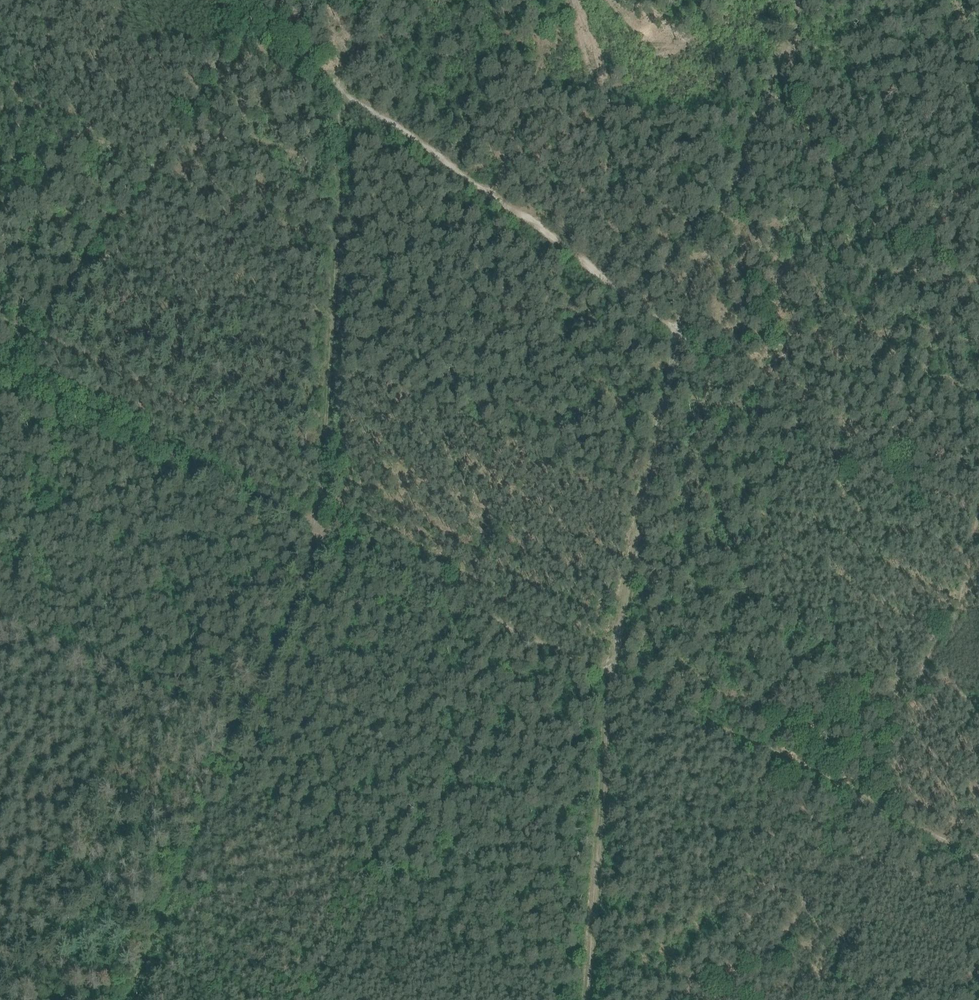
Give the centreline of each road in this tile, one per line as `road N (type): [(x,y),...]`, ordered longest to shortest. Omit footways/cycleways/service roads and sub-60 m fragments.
road 1 (track): [(794,0),(668,321),(609,668),(586,999)]

